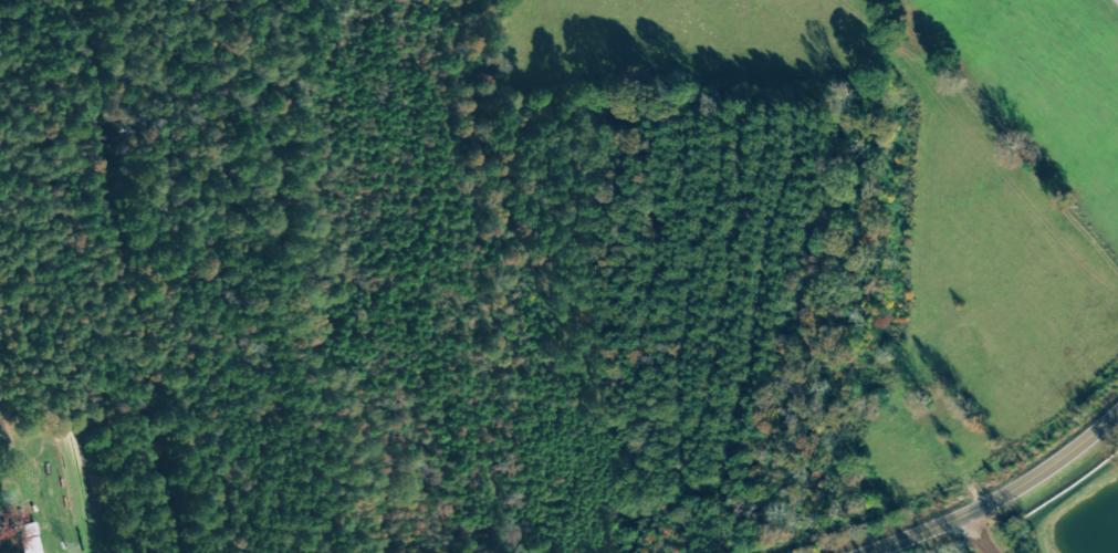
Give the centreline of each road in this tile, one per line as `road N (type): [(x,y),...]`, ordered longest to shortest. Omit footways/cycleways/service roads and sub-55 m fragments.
road 1 (tertiary): [(1117,410),(1037,474),(984,503),(853,552)]

